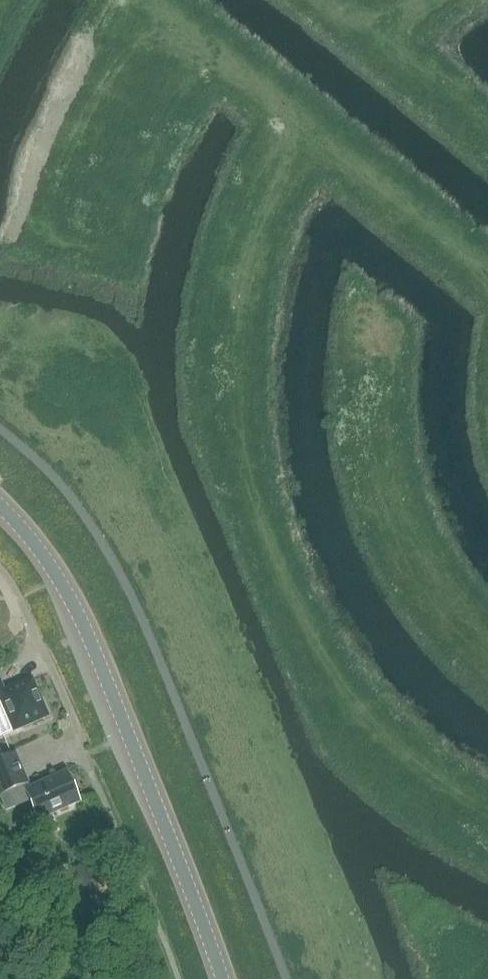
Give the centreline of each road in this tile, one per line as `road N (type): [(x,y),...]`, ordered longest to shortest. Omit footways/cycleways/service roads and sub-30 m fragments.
road 1 (tertiary): [(220,978),(77,612),(53,568),(0,506)]
road 2 (residential): [(89,771),(51,661),(0,566)]

